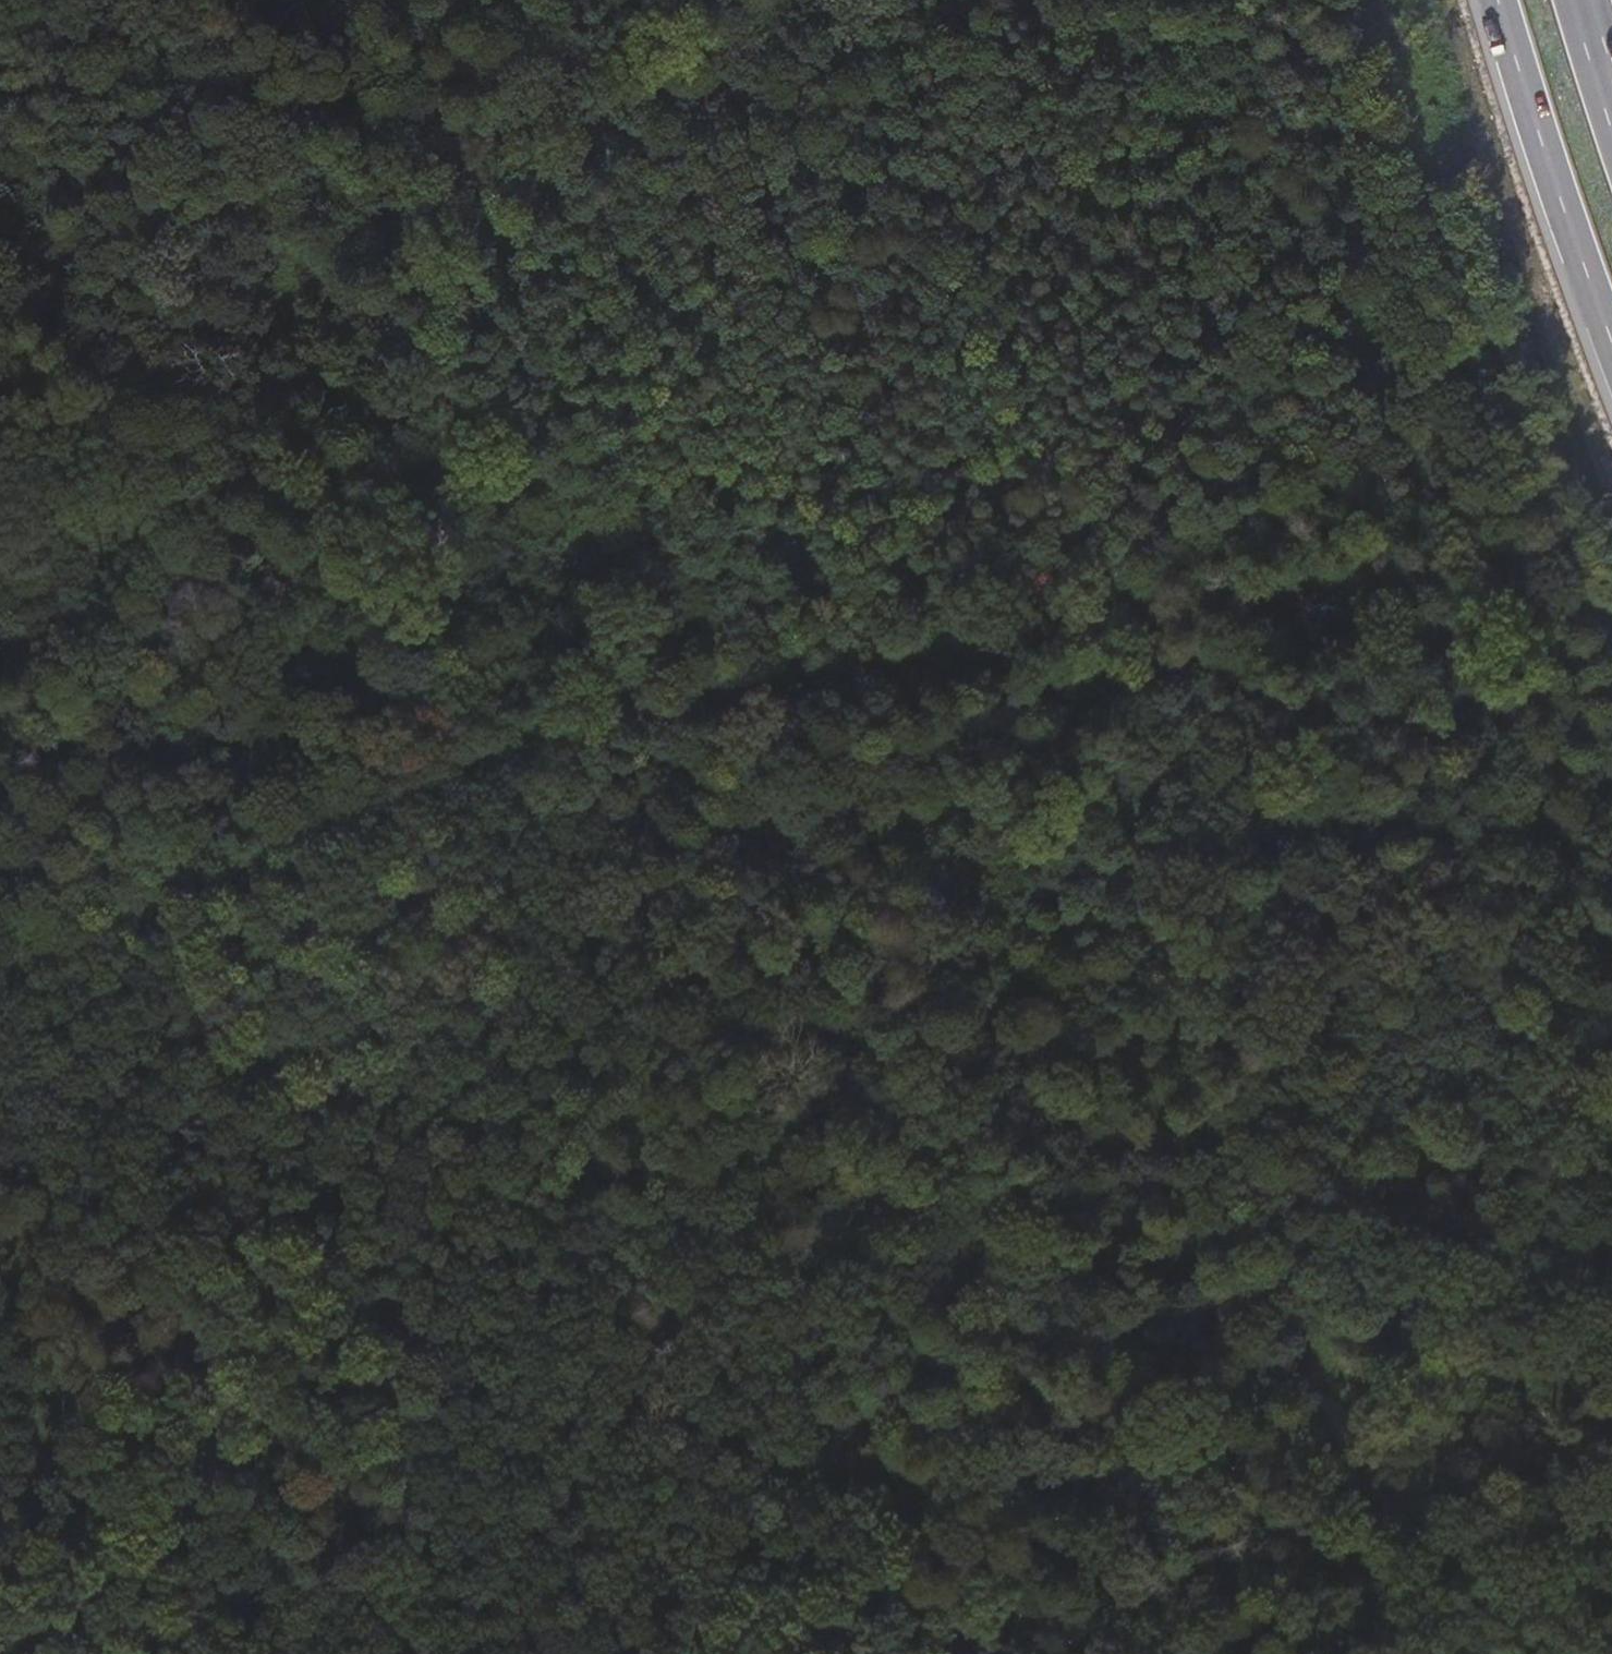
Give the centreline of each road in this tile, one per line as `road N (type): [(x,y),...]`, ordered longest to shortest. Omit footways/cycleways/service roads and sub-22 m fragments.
road 1 (track): [(1442,543),(572,715)]
road 2 (track): [(452,736),(471,338),(550,196),(696,0)]
road 3 (track): [(1611,569),(1516,372),(1356,0)]
road 4 (track): [(452,736),(0,927)]
road 5 (trunk): [(1493,0),(1611,347)]
road 6 (track): [(572,715),(452,736)]

